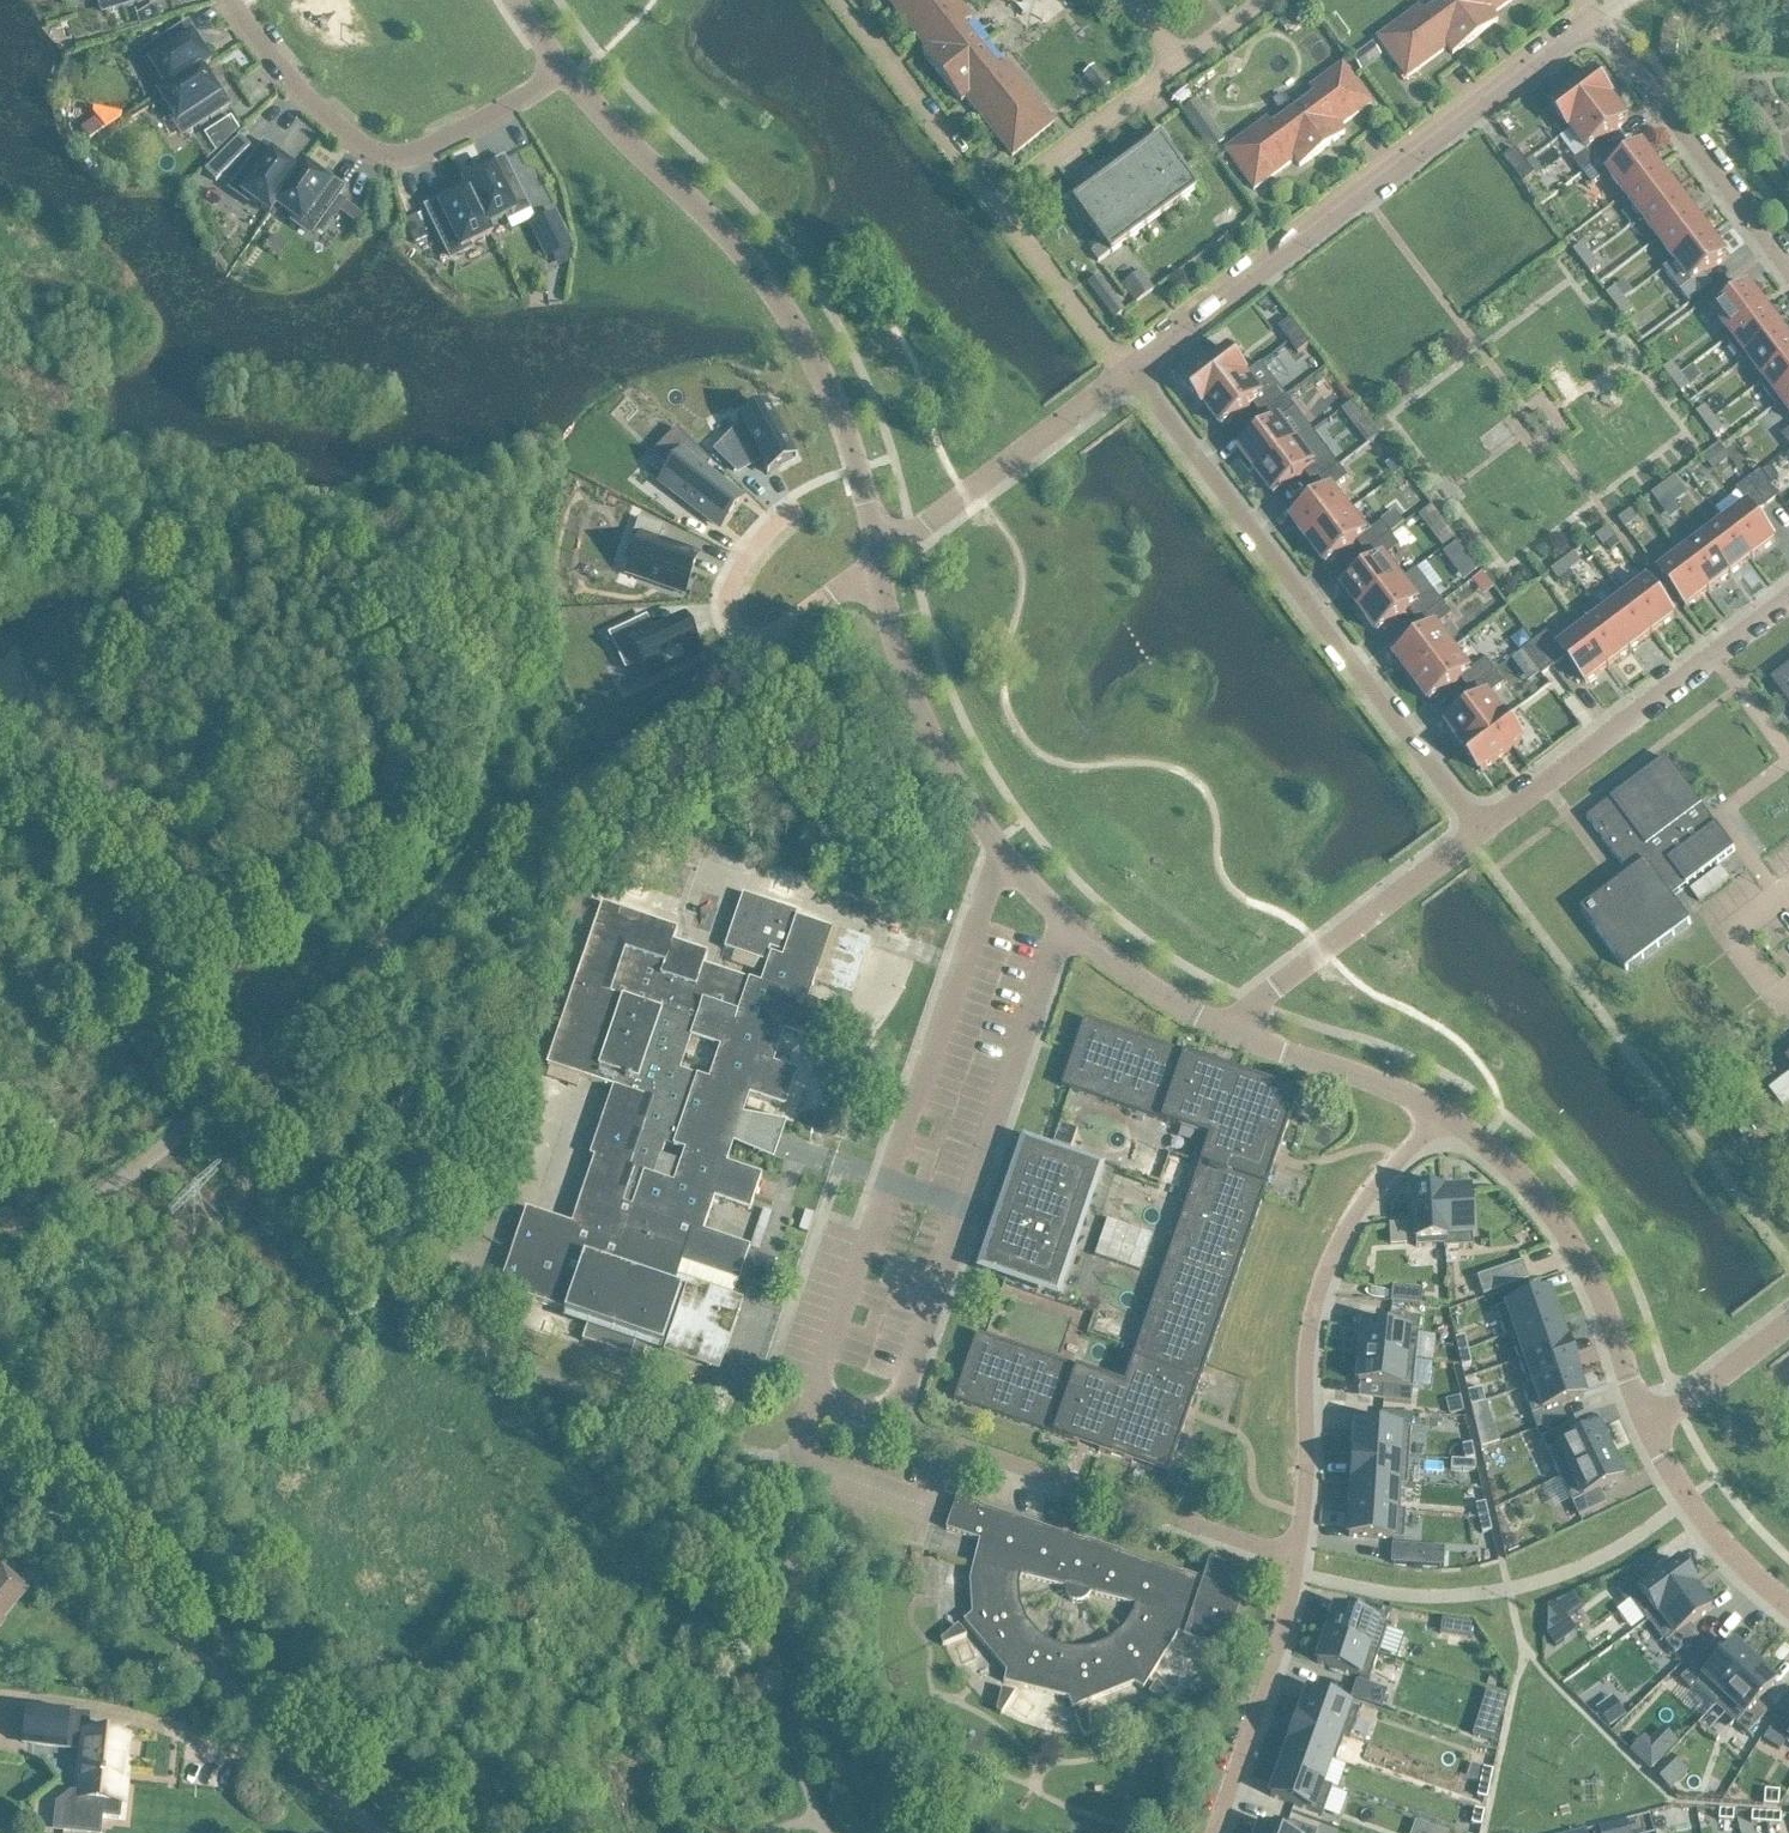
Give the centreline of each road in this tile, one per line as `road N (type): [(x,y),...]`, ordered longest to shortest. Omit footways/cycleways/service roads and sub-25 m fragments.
road 1 (residential): [(1003,856),(822,1401),(1296,1562)]
road 2 (residential): [(568,76),(718,229),(790,319),(843,424),(879,558)]
road 3 (residential): [(1591,17),(1129,375)]
road 4 (residential): [(1478,832),(1129,375)]
road 5 (unclassified): [(374,1832),(0,1462)]
road 6 (residential): [(1440,1114),(1347,1226),(1308,1325),(1296,1562)]
road 7 (residential): [(232,0),(299,95),(391,166),(431,156),(568,76)]
road 8 (residential): [(1478,832),(1788,596)]
road 9 (residential): [(1440,1114),(1508,1166),(1576,1251),(1647,1423)]
road 10 (residential): [(798,507),(758,539),(734,575),(724,603),(729,628),(744,641),(765,646),(877,571)]
road 11 (residential): [(1788,275),(1591,17)]
road 12 (residential): [(1241,1039),(1255,1004),(1478,832)]
road 13 (residential): [(877,571),(927,728),(1003,856)]
road 14 (residential): [(1129,375),(879,558)]
road 15 (residential): [(1003,856),(1101,958),(1241,1039)]
road 16 (residential): [(1296,1562),(1277,1655),(1215,1832)]
road 17 (residential): [(995,206),(835,0)]
road 18 (residential): [(1647,1423),(1707,1527),(1788,1607)]
road 19 (residential): [(1179,65),(995,206)]
road 20 (residential): [(1129,375),(995,206)]
road 21 (residential): [(1241,1039),(1440,1114)]
road 22 (residential): [(1647,1423),(1788,1324)]

